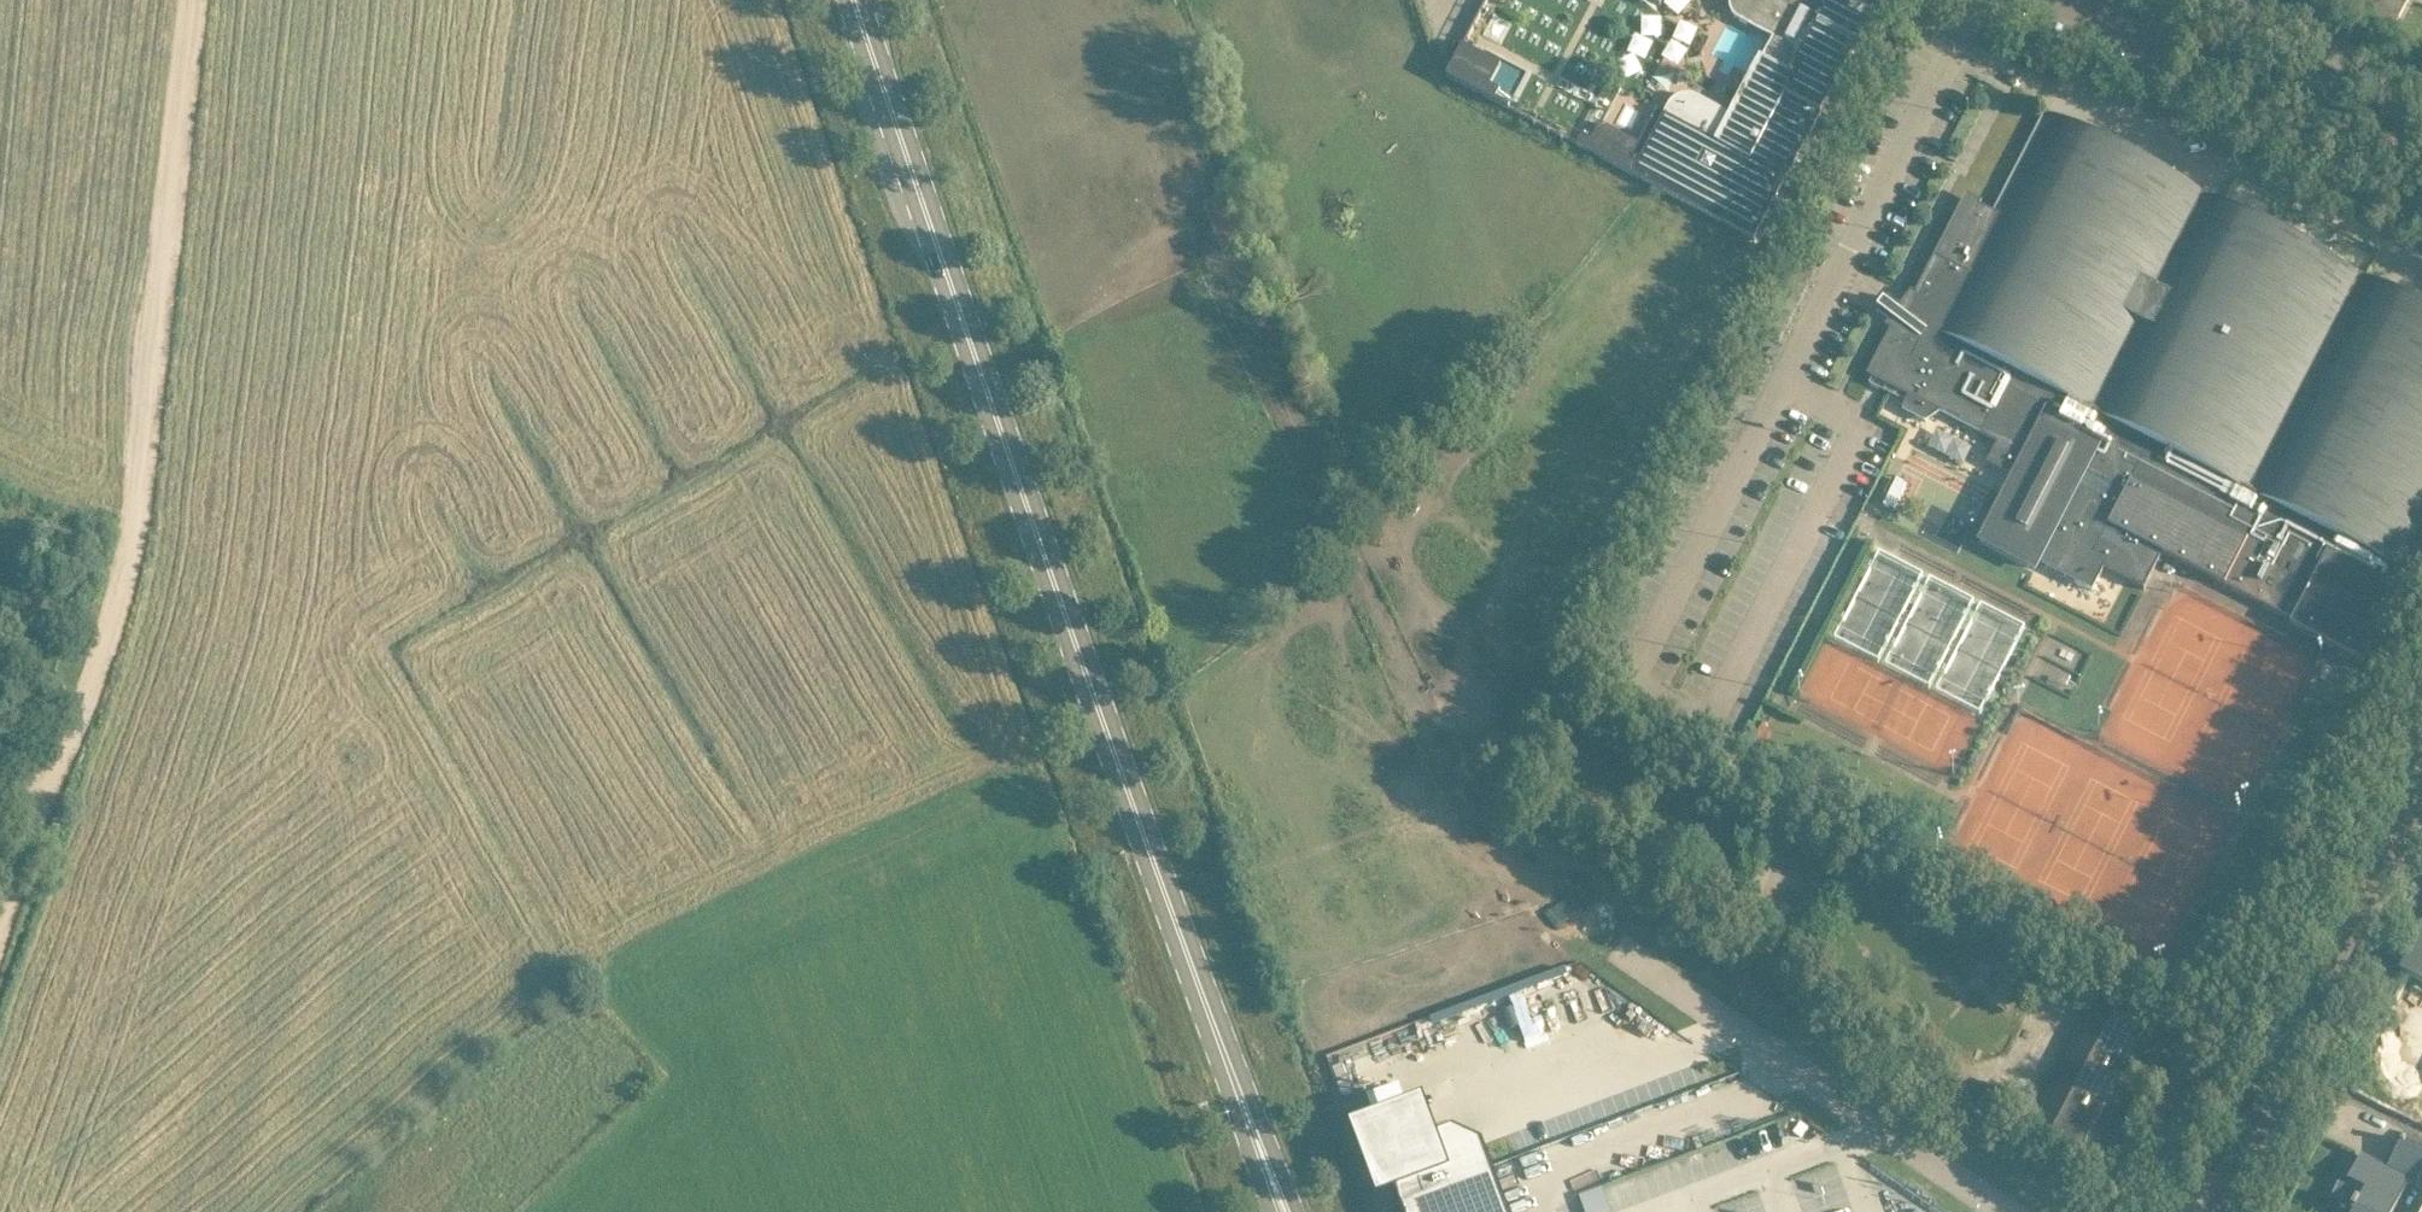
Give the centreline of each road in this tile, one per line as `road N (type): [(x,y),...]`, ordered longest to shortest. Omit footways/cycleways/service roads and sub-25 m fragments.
road 1 (secondary): [(1283,1211),(852,0)]
road 2 (track): [(52,783),(137,550),(186,0)]
road 3 (unclassified): [(2004,1211),(1803,1084),(1620,952)]
road 4 (unclassified): [(2216,1211),(2421,800)]
road 5 (residential): [(2233,0),(2421,98)]
road 6 (track): [(0,923),(52,783)]

